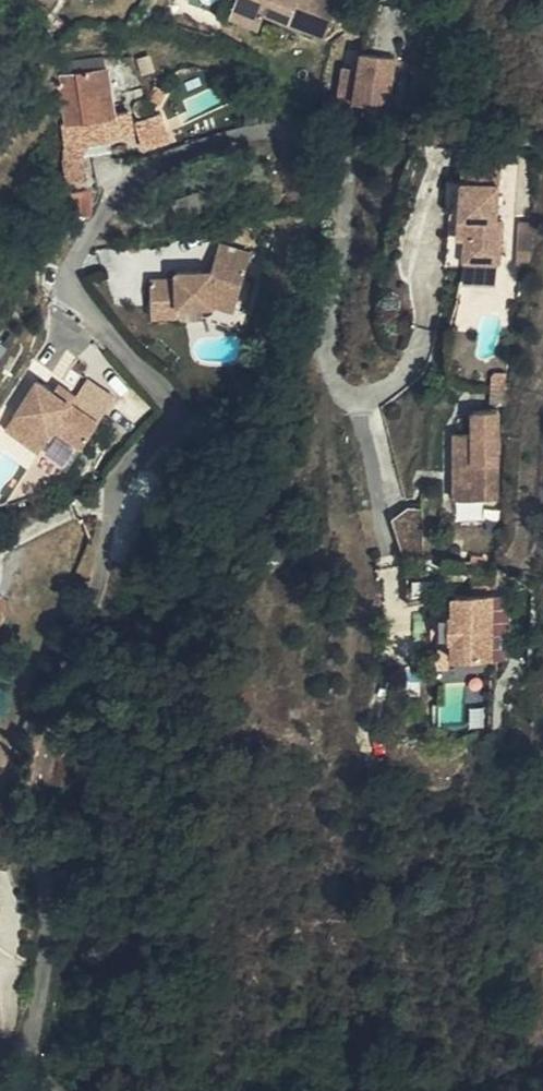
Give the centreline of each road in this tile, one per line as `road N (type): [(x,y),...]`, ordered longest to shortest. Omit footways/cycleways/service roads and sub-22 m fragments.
road 1 (residential): [(43,1087),(62,768),(82,651),(121,484),(175,419),(164,389),(74,296),(74,263),(144,179),(203,145),(249,126),(340,125),(353,146),(356,182),(330,358),(358,395),(408,374)]

